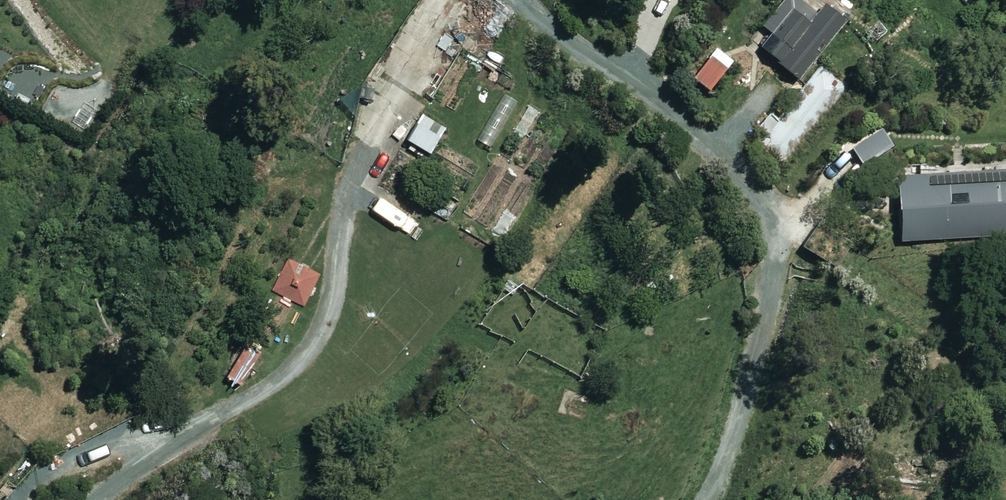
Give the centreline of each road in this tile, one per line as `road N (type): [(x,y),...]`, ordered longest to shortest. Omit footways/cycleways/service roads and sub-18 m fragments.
road 1 (residential): [(524,0),(687,121),(746,181),(770,222),(774,276),(762,345),(706,499)]

